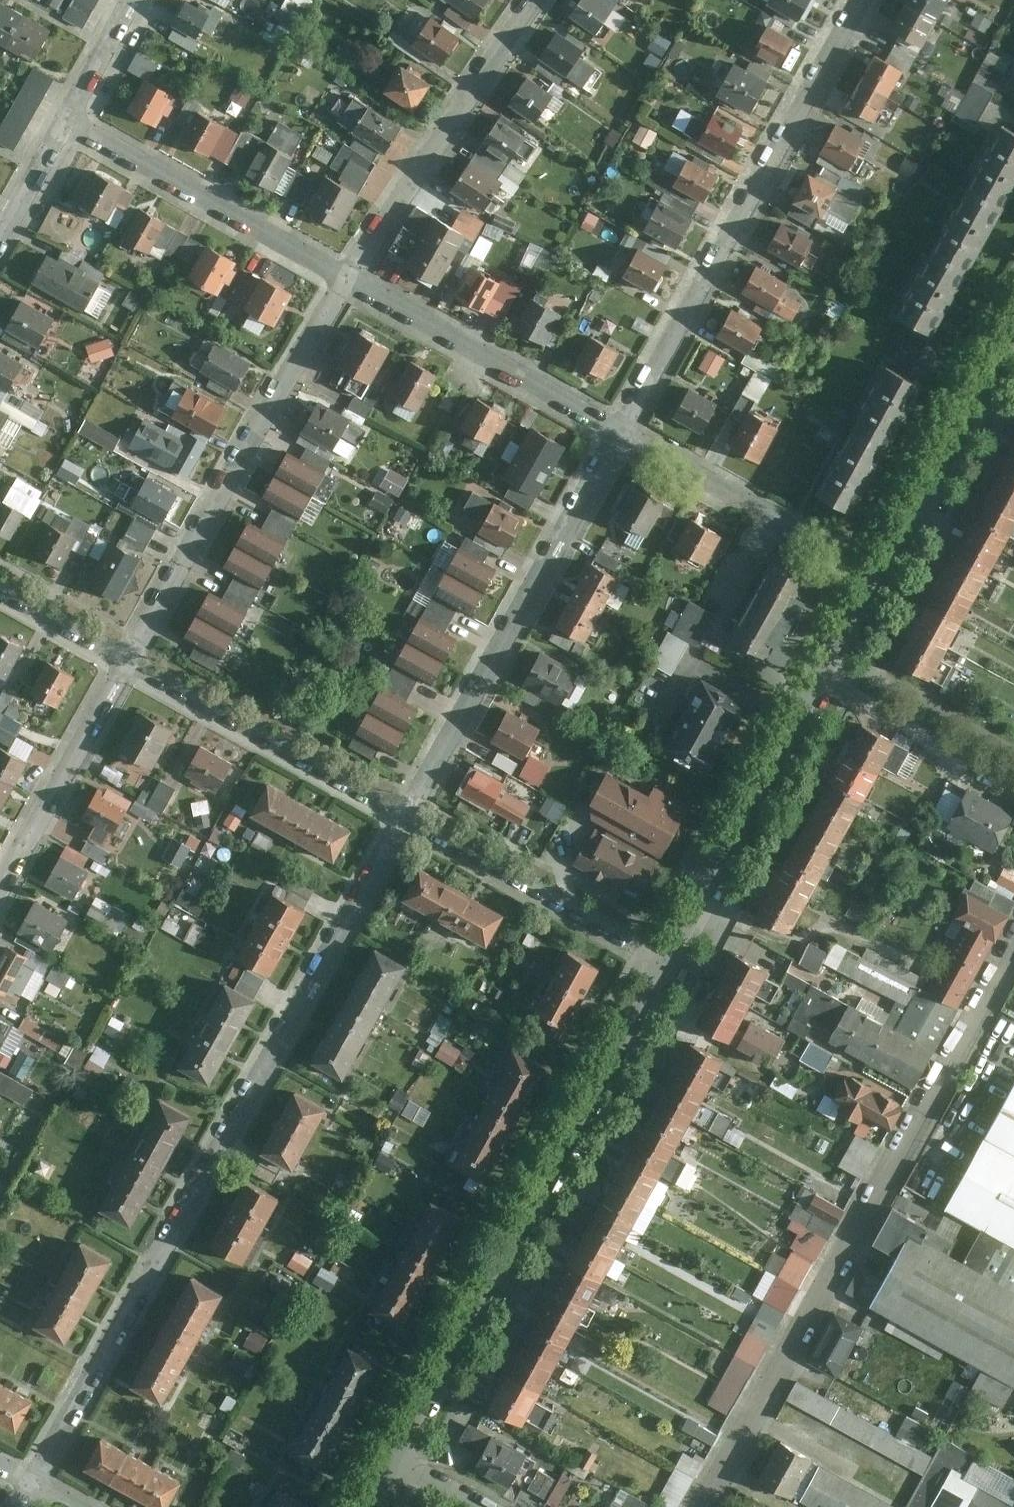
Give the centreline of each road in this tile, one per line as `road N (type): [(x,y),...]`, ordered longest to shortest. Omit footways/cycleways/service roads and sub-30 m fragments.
road 1 (residential): [(32,1486),(406,815)]
road 2 (residential): [(1013,944),(705,1506)]
road 3 (residential): [(668,961),(392,1459)]
road 4 (residential): [(620,432),(861,0)]
road 5 (residential): [(881,577),(668,961)]
road 6 (residential): [(406,815),(620,432)]
road 7 (residential): [(348,280),(129,660)]
road 8 (residential): [(540,0),(348,280)]
road 9 (residential): [(66,121),(348,280)]
road 10 (residential): [(406,815),(129,660)]
road 11 (residential): [(348,280),(620,432)]
road 12 (residential): [(668,961),(406,815)]
road 13 (residential): [(620,432),(881,577)]
road 14 (residential): [(1013,336),(881,577)]
road 15 (residential): [(129,660),(0,890)]
road 16 (residential): [(129,660),(0,588)]
road 17 (residential): [(132,0),(66,121)]
road 18 (residential): [(66,121),(0,240)]

